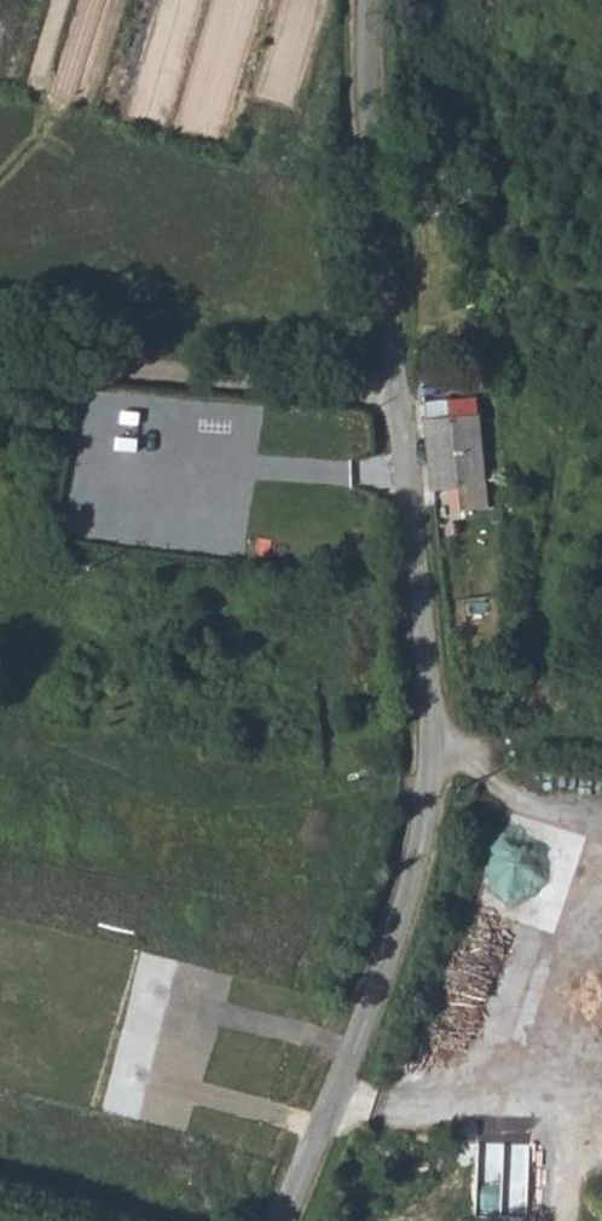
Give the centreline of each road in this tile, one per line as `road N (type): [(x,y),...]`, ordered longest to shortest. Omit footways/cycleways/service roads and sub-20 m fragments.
road 1 (unclassified): [(375,0),(368,120),(432,716),(426,821),(396,933),(286,1220)]
road 2 (track): [(400,405),(58,370),(0,355)]
road 3 (track): [(430,742),(499,739),(601,751)]

